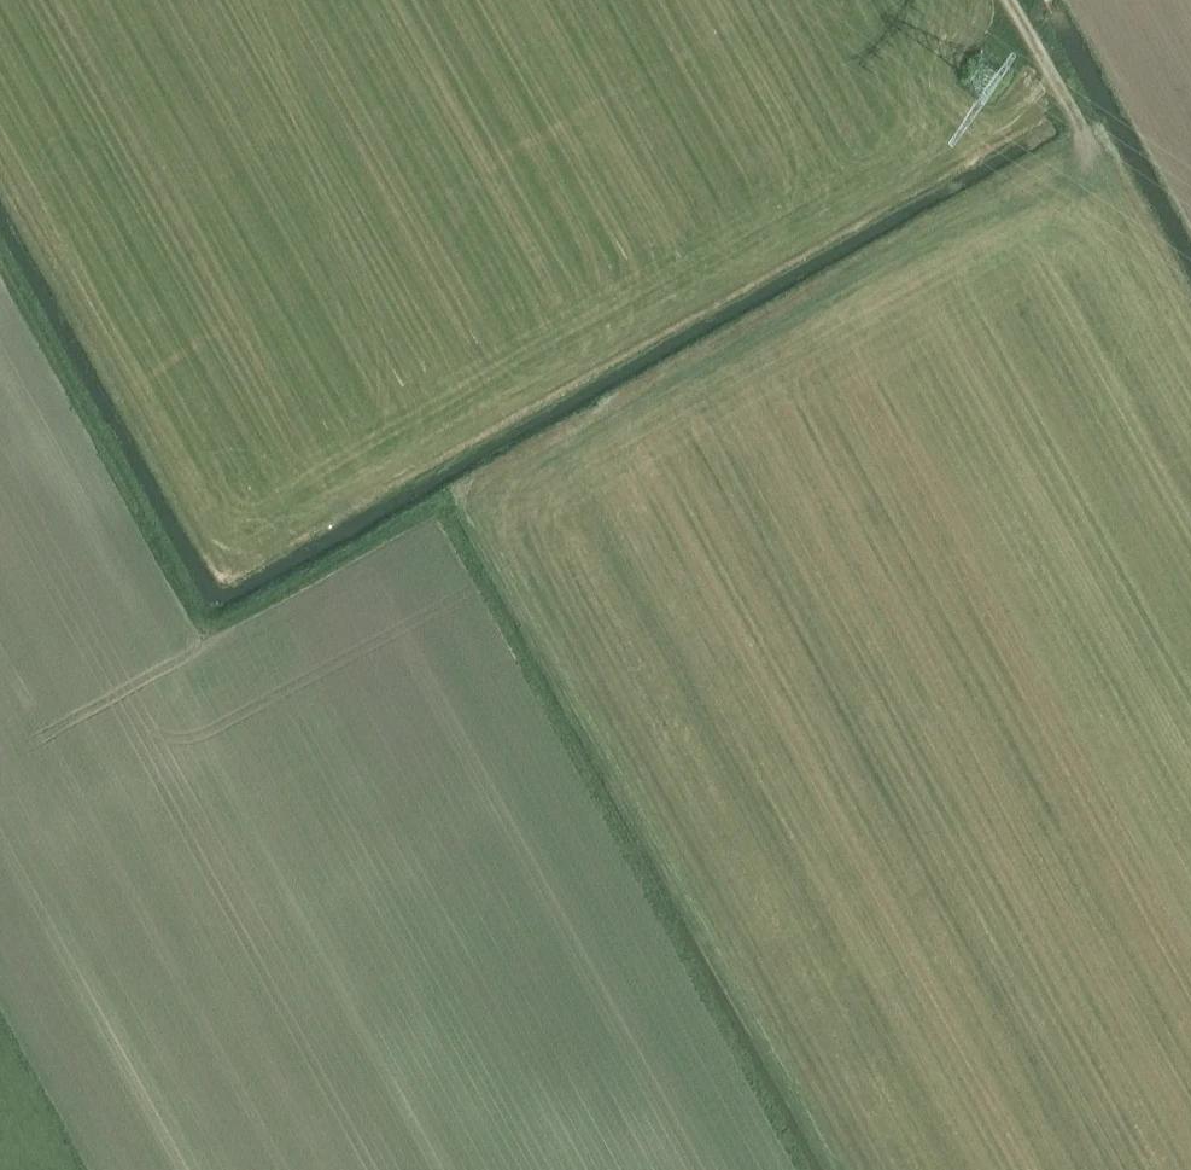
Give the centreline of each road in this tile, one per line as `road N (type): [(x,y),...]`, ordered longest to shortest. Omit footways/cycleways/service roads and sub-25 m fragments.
road 1 (track): [(1004,0),(1078,133)]

